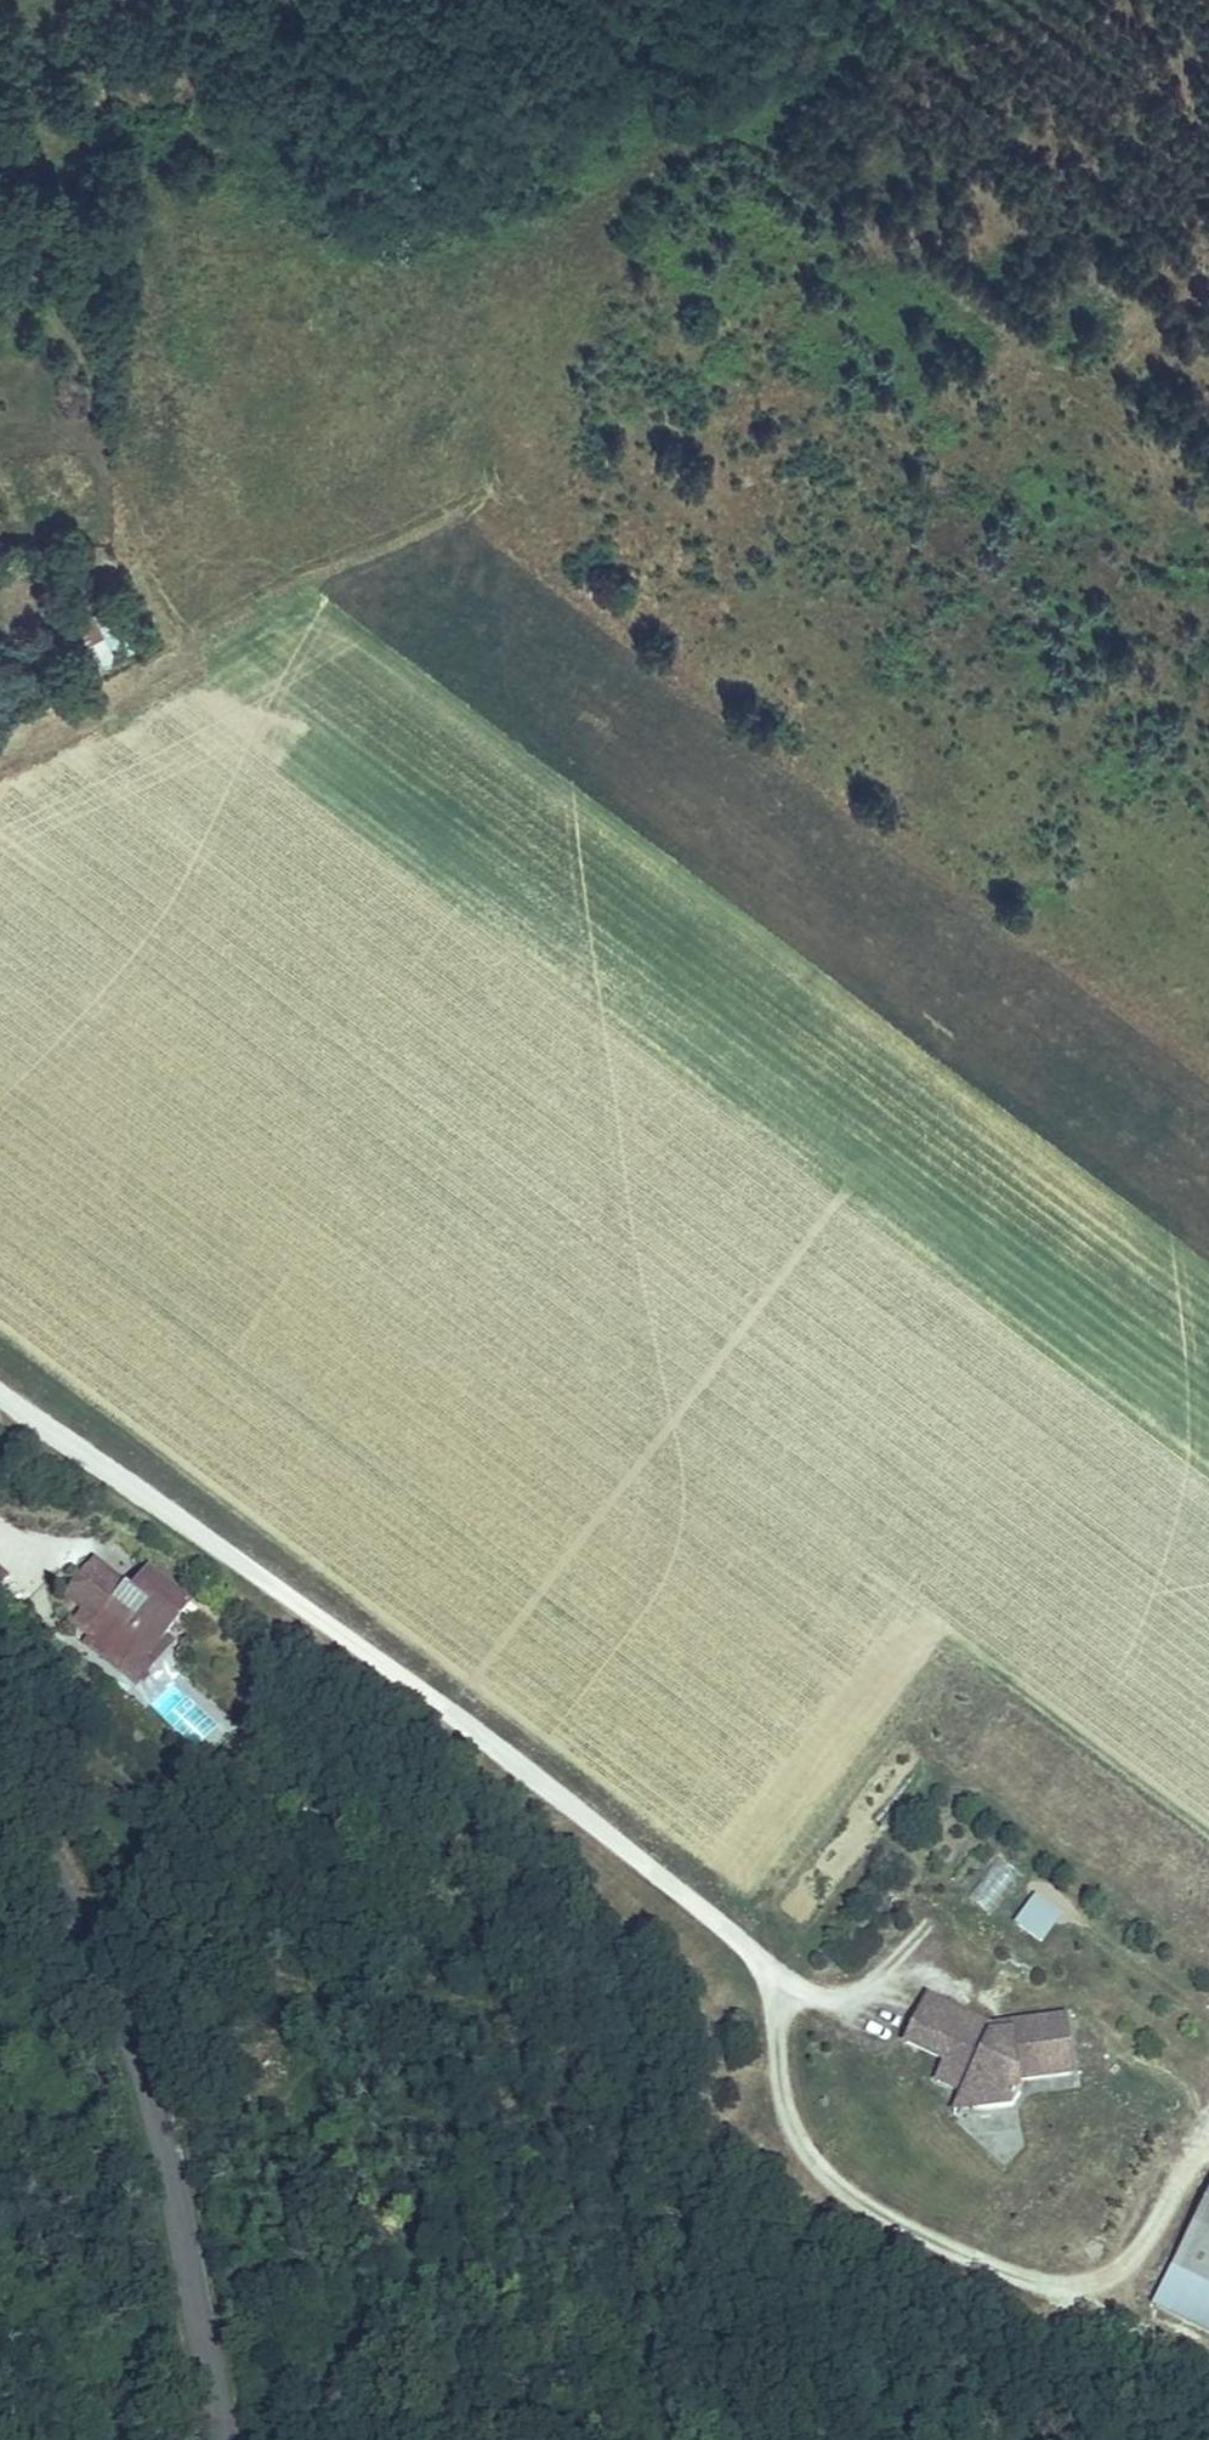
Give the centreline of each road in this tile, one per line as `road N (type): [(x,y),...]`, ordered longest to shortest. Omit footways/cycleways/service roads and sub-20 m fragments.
road 1 (unclassified): [(0,1781),(96,1940),(139,2052),(184,2232),(223,2439)]

